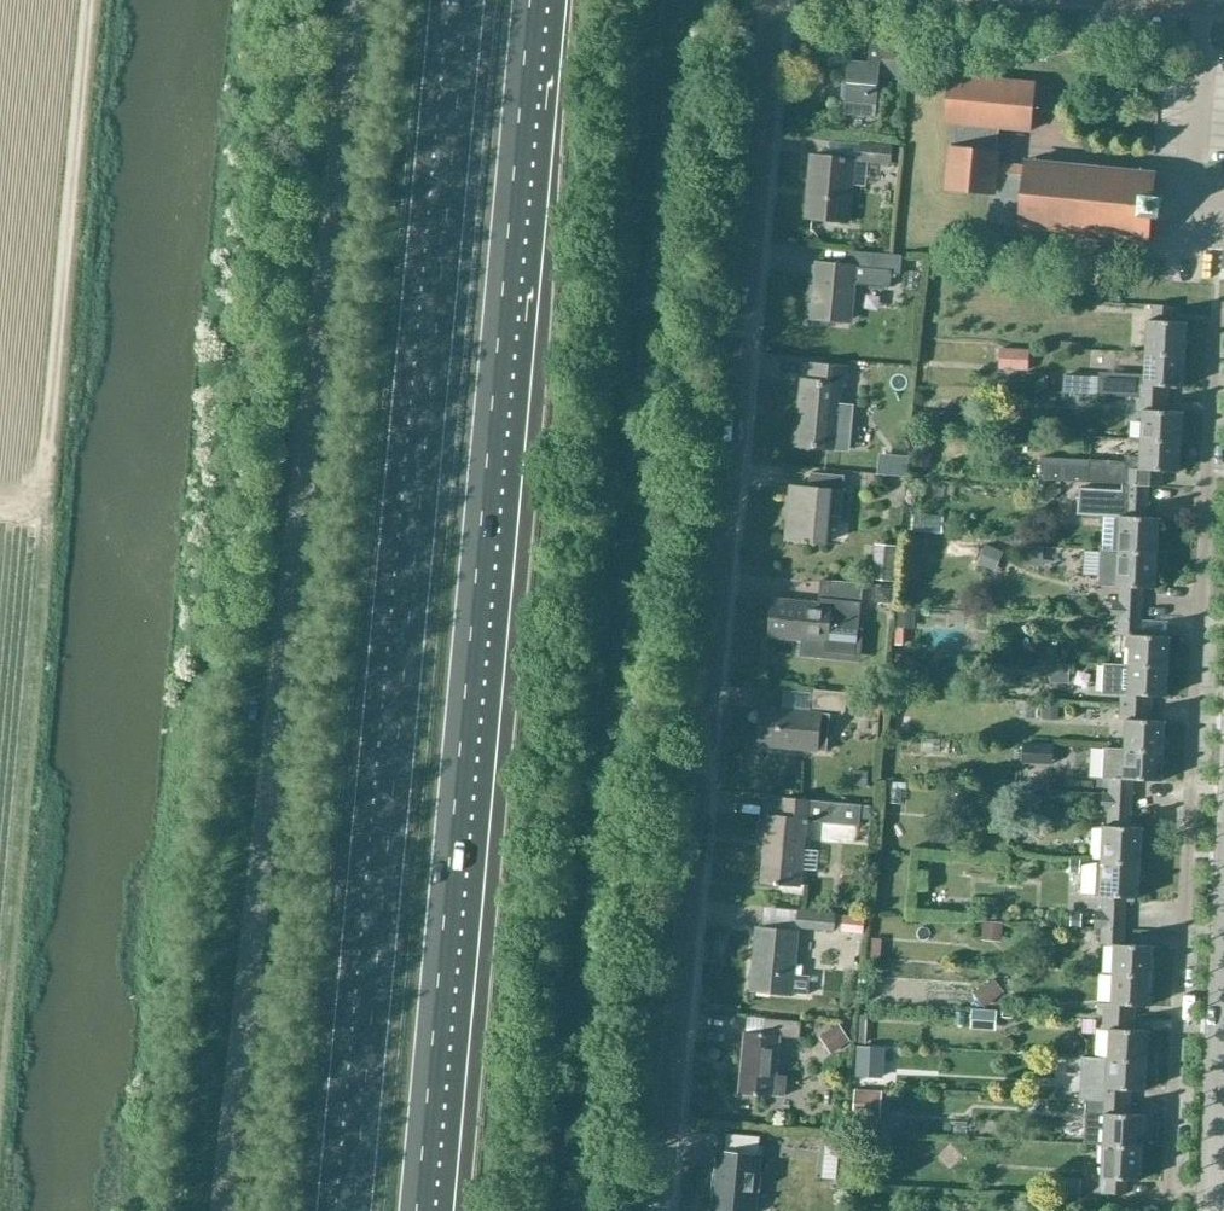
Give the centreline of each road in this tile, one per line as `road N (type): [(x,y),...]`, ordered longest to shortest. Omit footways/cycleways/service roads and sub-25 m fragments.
road 1 (unclassified): [(224,1210),(357,0)]
road 2 (motorway): [(463,0),(347,1210)]
road 3 (residential): [(658,1210),(773,0)]
road 4 (motorway): [(417,1210),(531,0)]
road 5 (track): [(90,0),(58,340),(2,1210)]
road 6 (residential): [(1166,1210),(1216,319),(1223,319)]
road 7 (tertiary): [(1215,1210),(1223,1040)]

